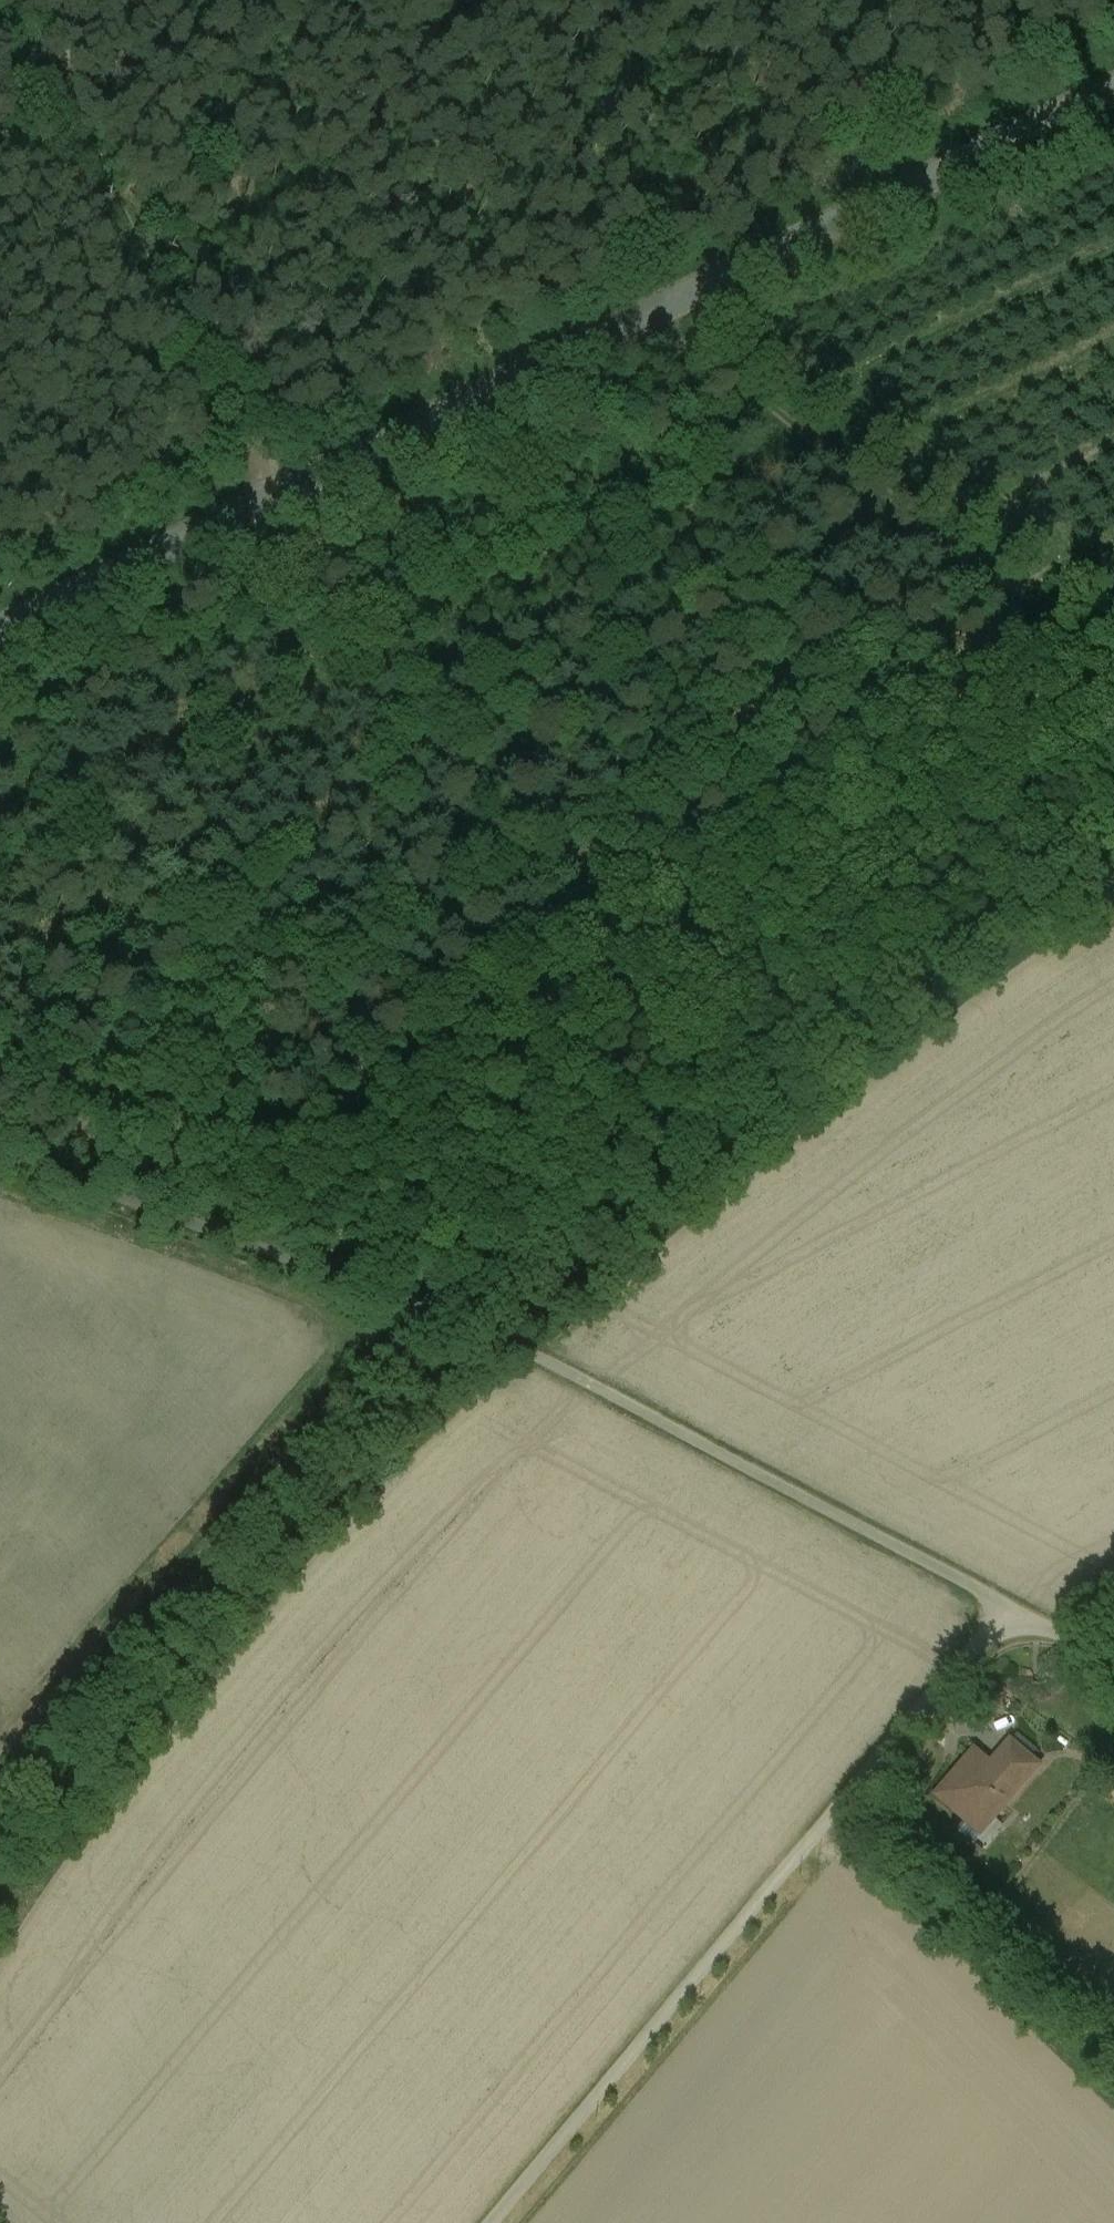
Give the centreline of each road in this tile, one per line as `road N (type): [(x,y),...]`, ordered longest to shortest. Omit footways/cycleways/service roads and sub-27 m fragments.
road 1 (unclassified): [(1113,91),(0,650)]
road 2 (track): [(0,1154),(520,1350),(1113,1661)]
road 3 (unclassified): [(492,2222),(1010,1611)]

